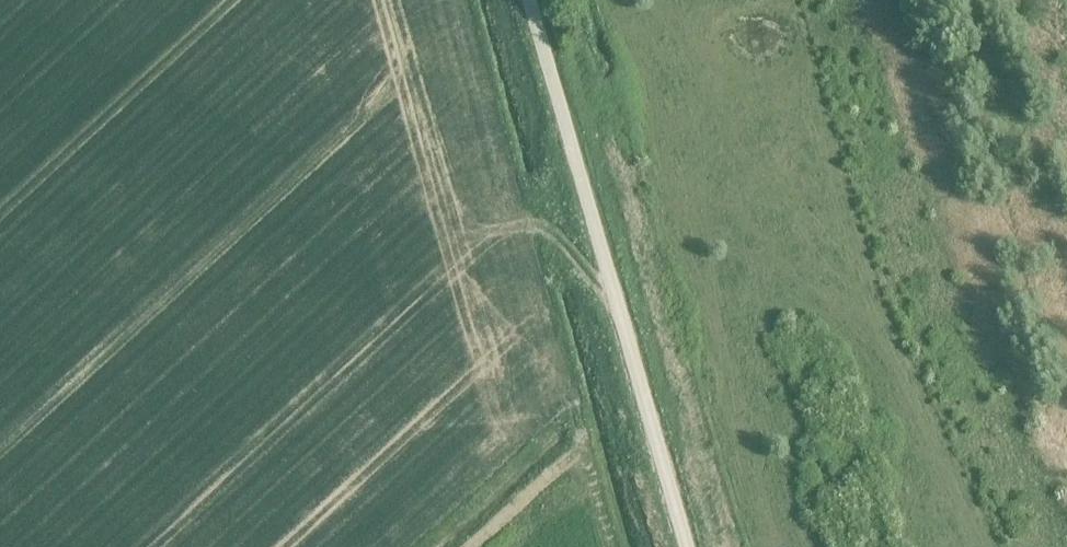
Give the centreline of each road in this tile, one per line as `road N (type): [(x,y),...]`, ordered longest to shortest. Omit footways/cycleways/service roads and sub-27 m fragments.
road 1 (unclassified): [(689,546),(531,0)]

